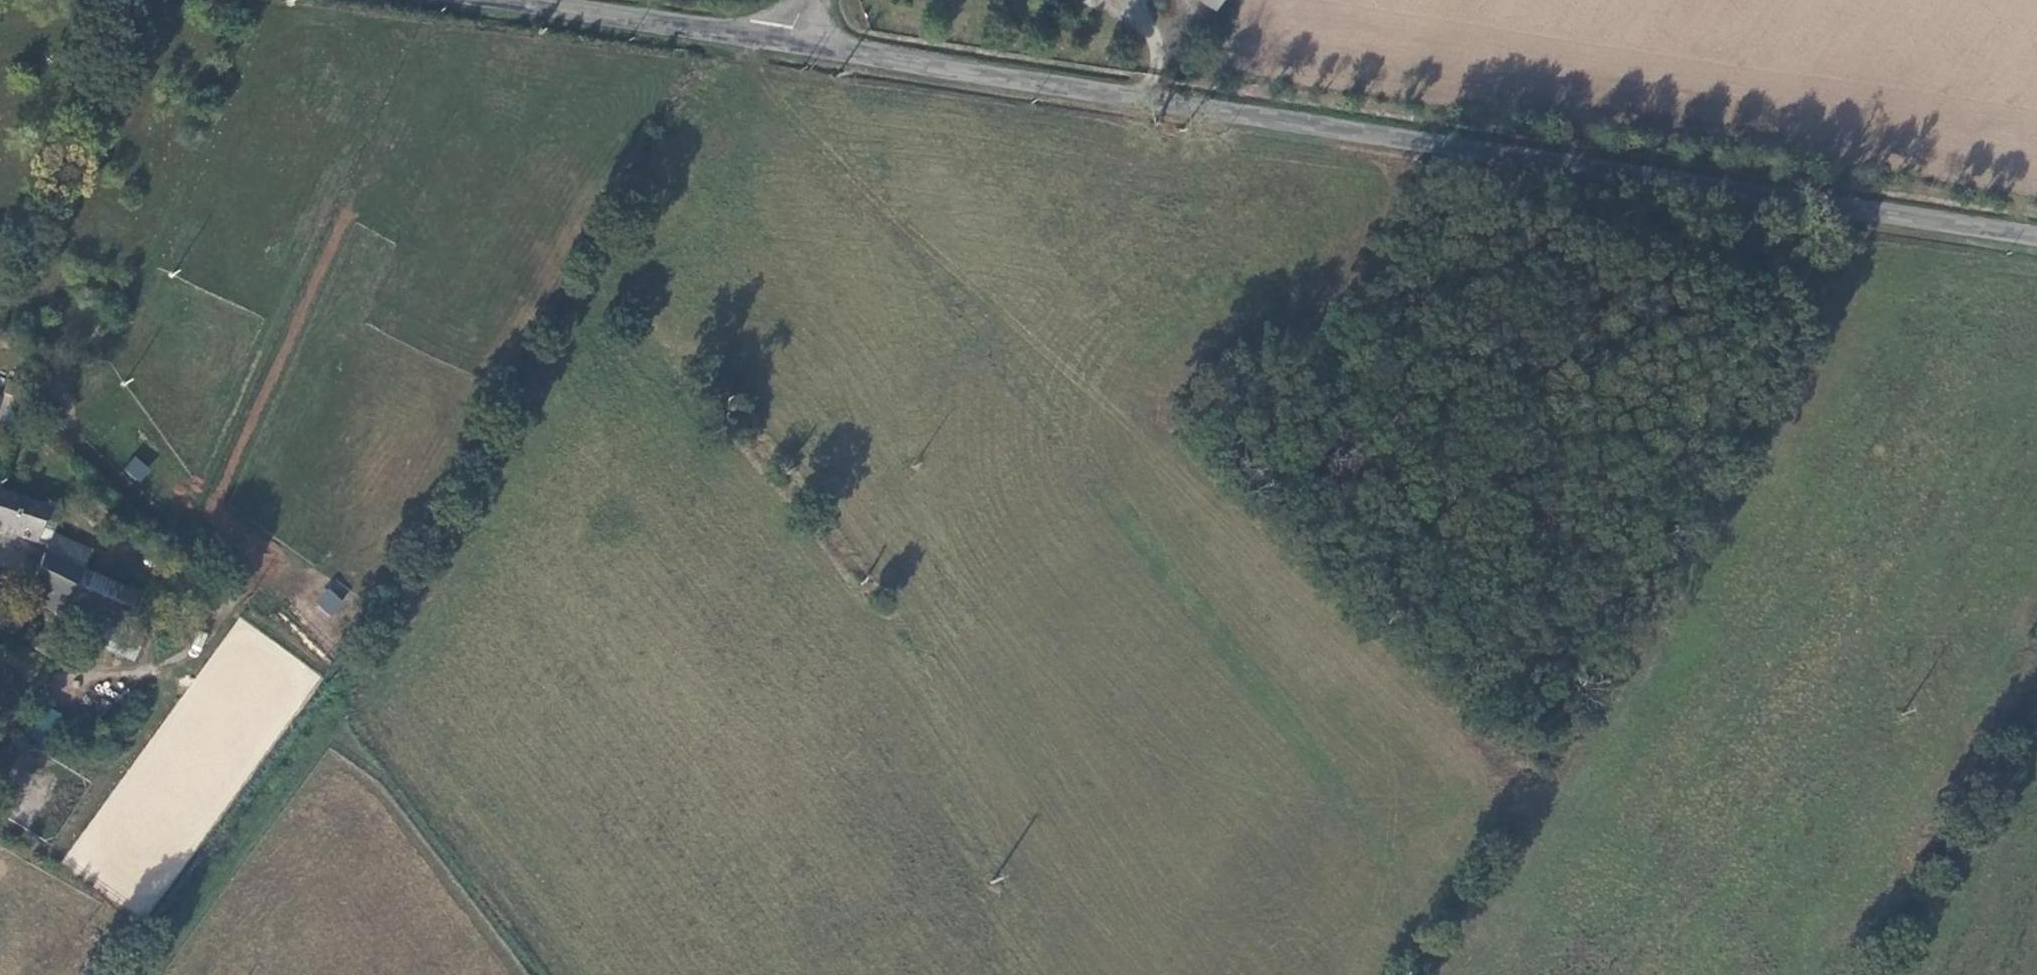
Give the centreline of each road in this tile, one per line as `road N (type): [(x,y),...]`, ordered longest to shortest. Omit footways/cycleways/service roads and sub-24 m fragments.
road 1 (unclassified): [(780,41),(2036,233)]
road 2 (unclassified): [(523,0),(780,41)]

